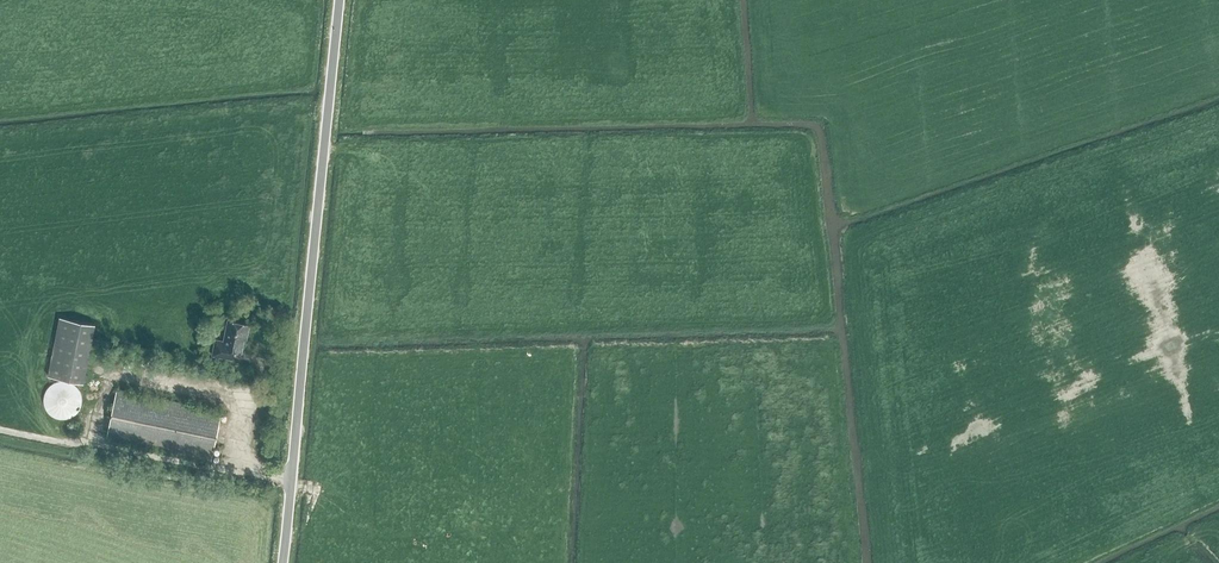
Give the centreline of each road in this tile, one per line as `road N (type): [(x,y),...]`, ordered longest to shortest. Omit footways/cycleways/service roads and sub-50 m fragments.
road 1 (unclassified): [(283,562),(339,0)]

